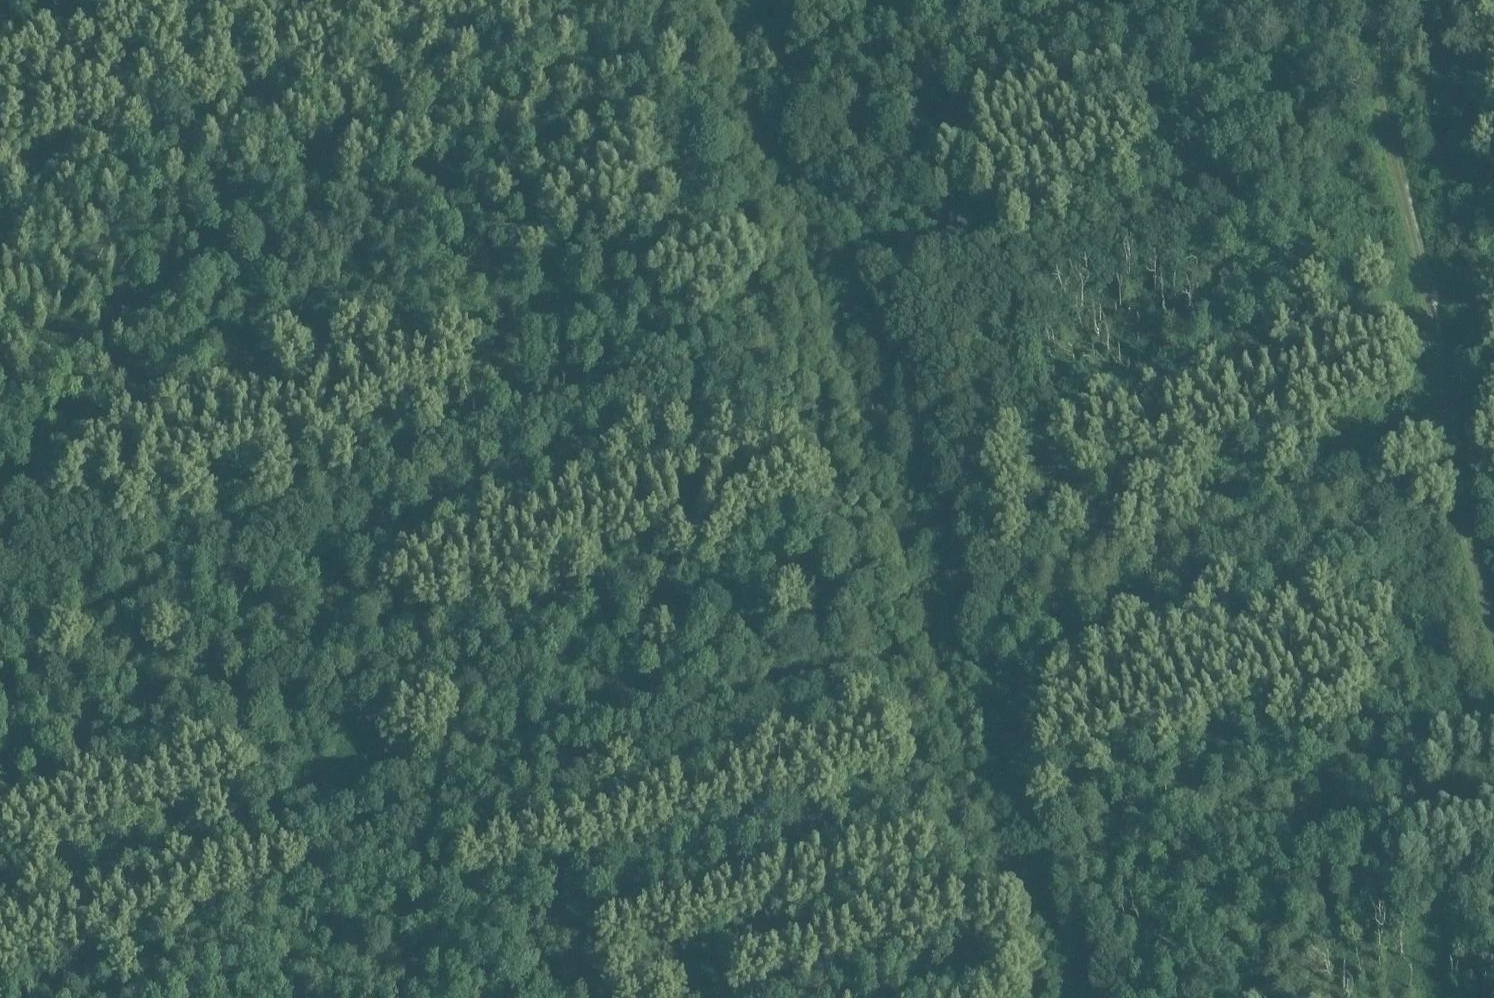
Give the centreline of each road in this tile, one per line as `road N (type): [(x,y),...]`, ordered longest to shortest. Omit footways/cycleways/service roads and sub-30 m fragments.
road 1 (track): [(1493,637),(1420,257),(1389,141),(1378,0)]

